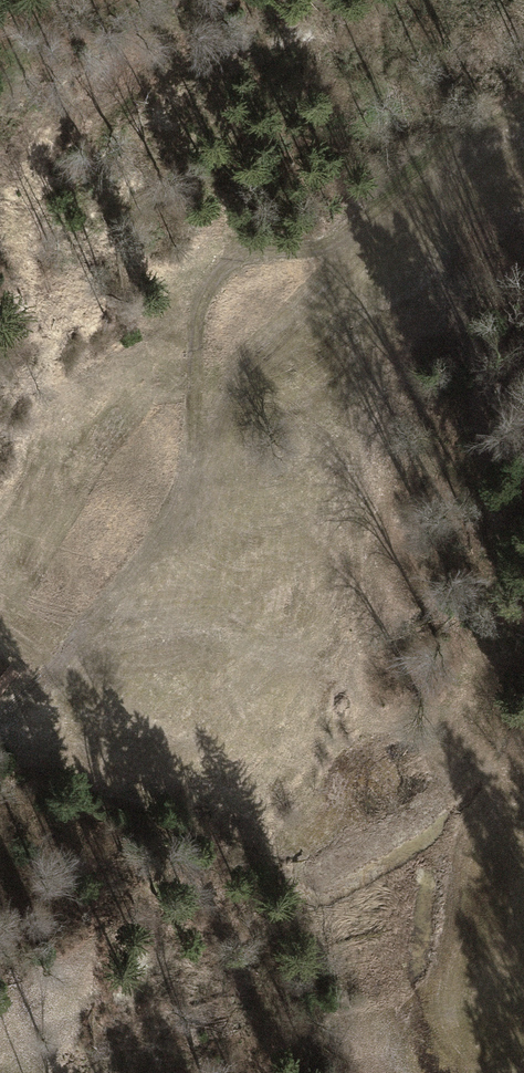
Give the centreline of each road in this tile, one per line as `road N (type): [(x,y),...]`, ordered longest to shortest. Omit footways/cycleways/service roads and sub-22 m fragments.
road 1 (track): [(0,743),(172,513),(188,474),(204,295),(226,269),(315,267),(523,116)]
road 2 (track): [(441,172),(438,293),(475,555),(478,665),(523,906)]

